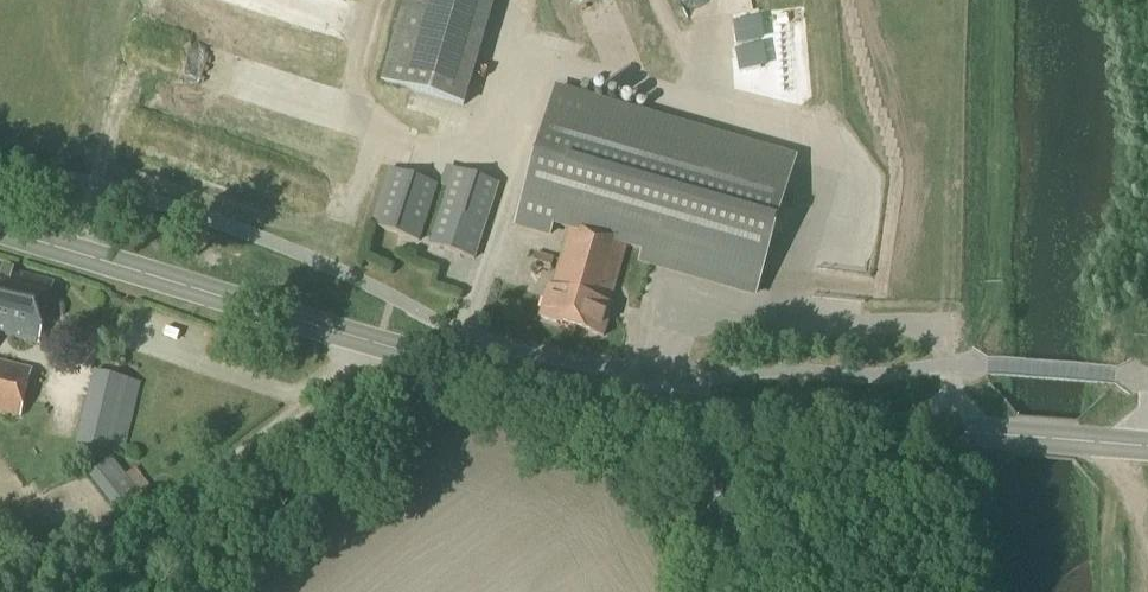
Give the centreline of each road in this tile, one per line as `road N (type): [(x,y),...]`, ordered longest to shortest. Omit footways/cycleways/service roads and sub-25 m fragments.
road 1 (secondary): [(1147,449),(659,411)]
road 2 (secondary): [(659,411),(518,386),(230,302)]
road 3 (track): [(975,0),(972,299),(969,327),(946,373)]
road 4 (track): [(11,591),(303,404)]
road 5 (secondary): [(0,234),(230,302)]
road 6 (unclassified): [(760,591),(659,411)]

